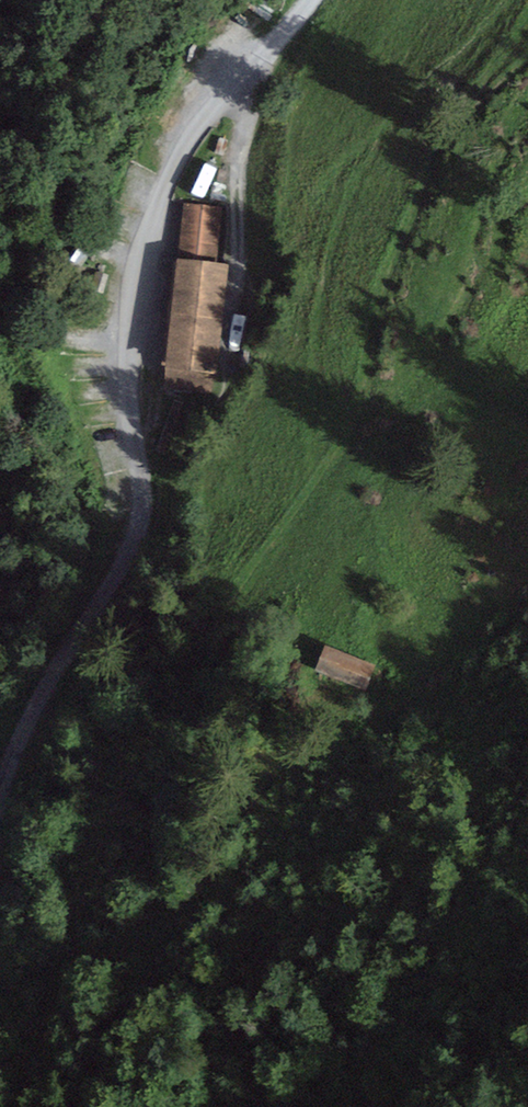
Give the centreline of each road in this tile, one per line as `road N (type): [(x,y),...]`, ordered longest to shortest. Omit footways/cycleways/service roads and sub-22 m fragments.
road 1 (track): [(527,49),(434,161),(303,492),(145,720),(103,844),(39,1106)]
road 2 (unclassified): [(178,161),(147,236),(133,313),(131,420),(142,521),(7,767),(0,803)]
road 3 (track): [(304,0),(178,161)]

